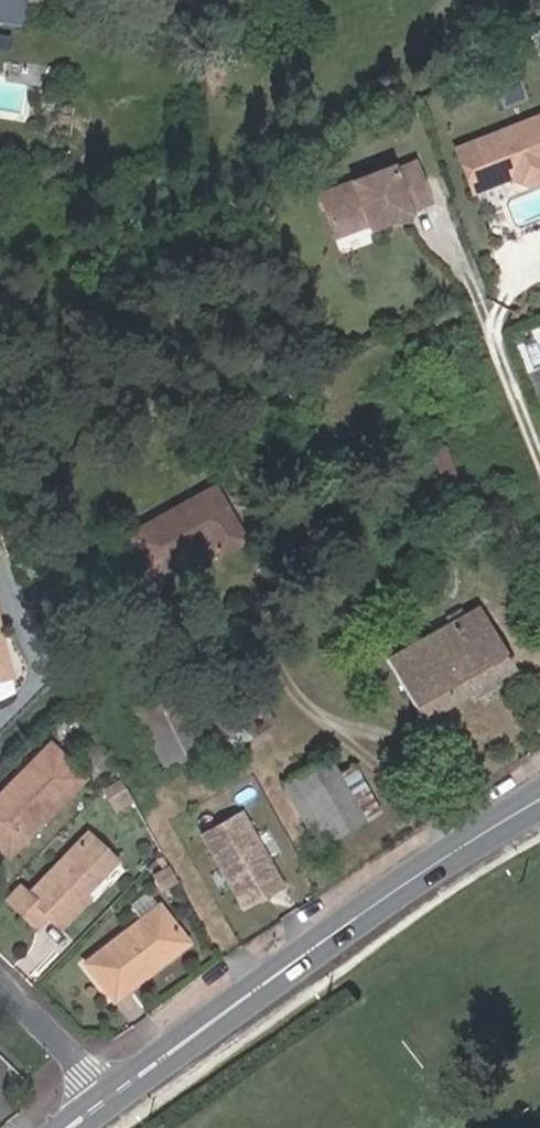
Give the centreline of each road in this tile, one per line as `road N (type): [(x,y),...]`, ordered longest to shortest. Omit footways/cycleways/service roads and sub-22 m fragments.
road 1 (secondary): [(109,1099),(449,855),(539,801)]
road 2 (residential): [(0,978),(109,1099)]

